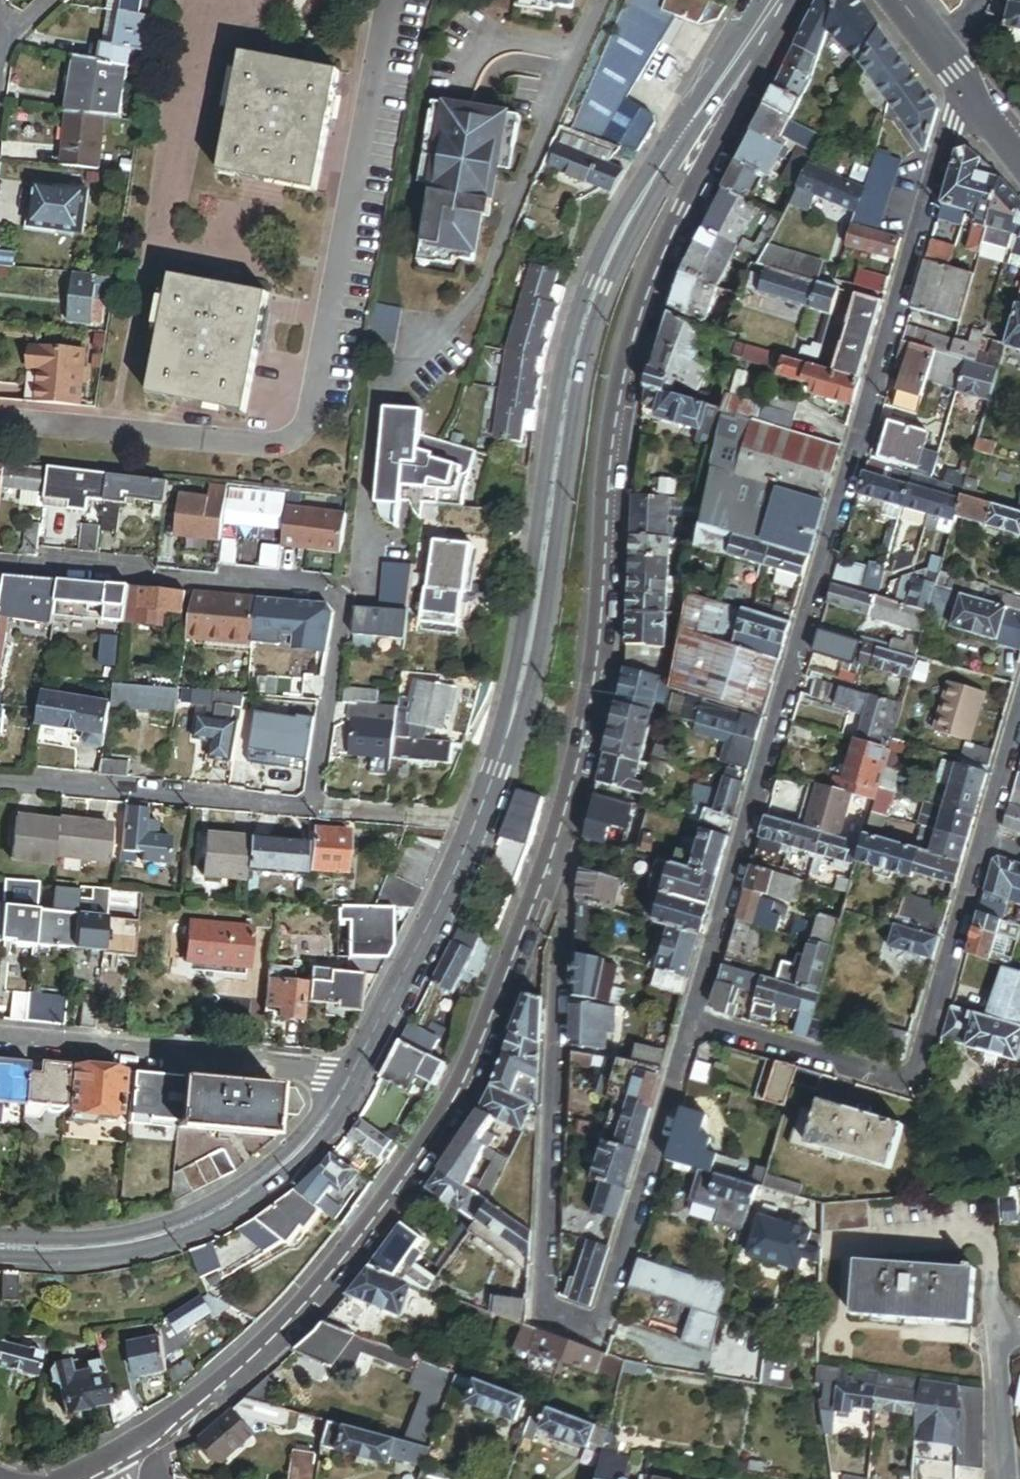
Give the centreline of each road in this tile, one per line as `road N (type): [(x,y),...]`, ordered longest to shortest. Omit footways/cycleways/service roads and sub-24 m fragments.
road 1 (tertiary): [(362,1050),(499,769),(518,703),(564,416),(594,290),(624,231),(747,53)]
road 2 (residential): [(692,1025),(961,80)]
road 3 (residential): [(563,820),(563,1002),(546,1316),(596,1332),(692,1025)]
road 4 (tertiary): [(62,1478),(153,1433),(282,1334),(319,1293),(424,1155),(525,953),(563,820)]
road 5 (tertiary): [(563,820),(593,658),(605,461),(641,298),(747,53)]
road 6 (residential): [(0,568),(331,598),(342,612),(311,808)]
road 7 (residential): [(692,1025),(912,1084),(983,840)]
road 8 (tertiary): [(0,1261),(149,1251),(210,1229),(295,1172),(329,1134),(360,1077)]
road 9 (tertiary): [(338,1075),(299,1136),(204,1209),(110,1237),(0,1236)]
road 10 (residential): [(0,1039),(338,1075)]
road 11 (residential): [(0,782),(311,808)]
road 12 (residential): [(995,1328),(1005,1470)]
road 13 (residential): [(983,1192),(995,1328)]
road 14 (residential): [(983,840),(1019,711)]

